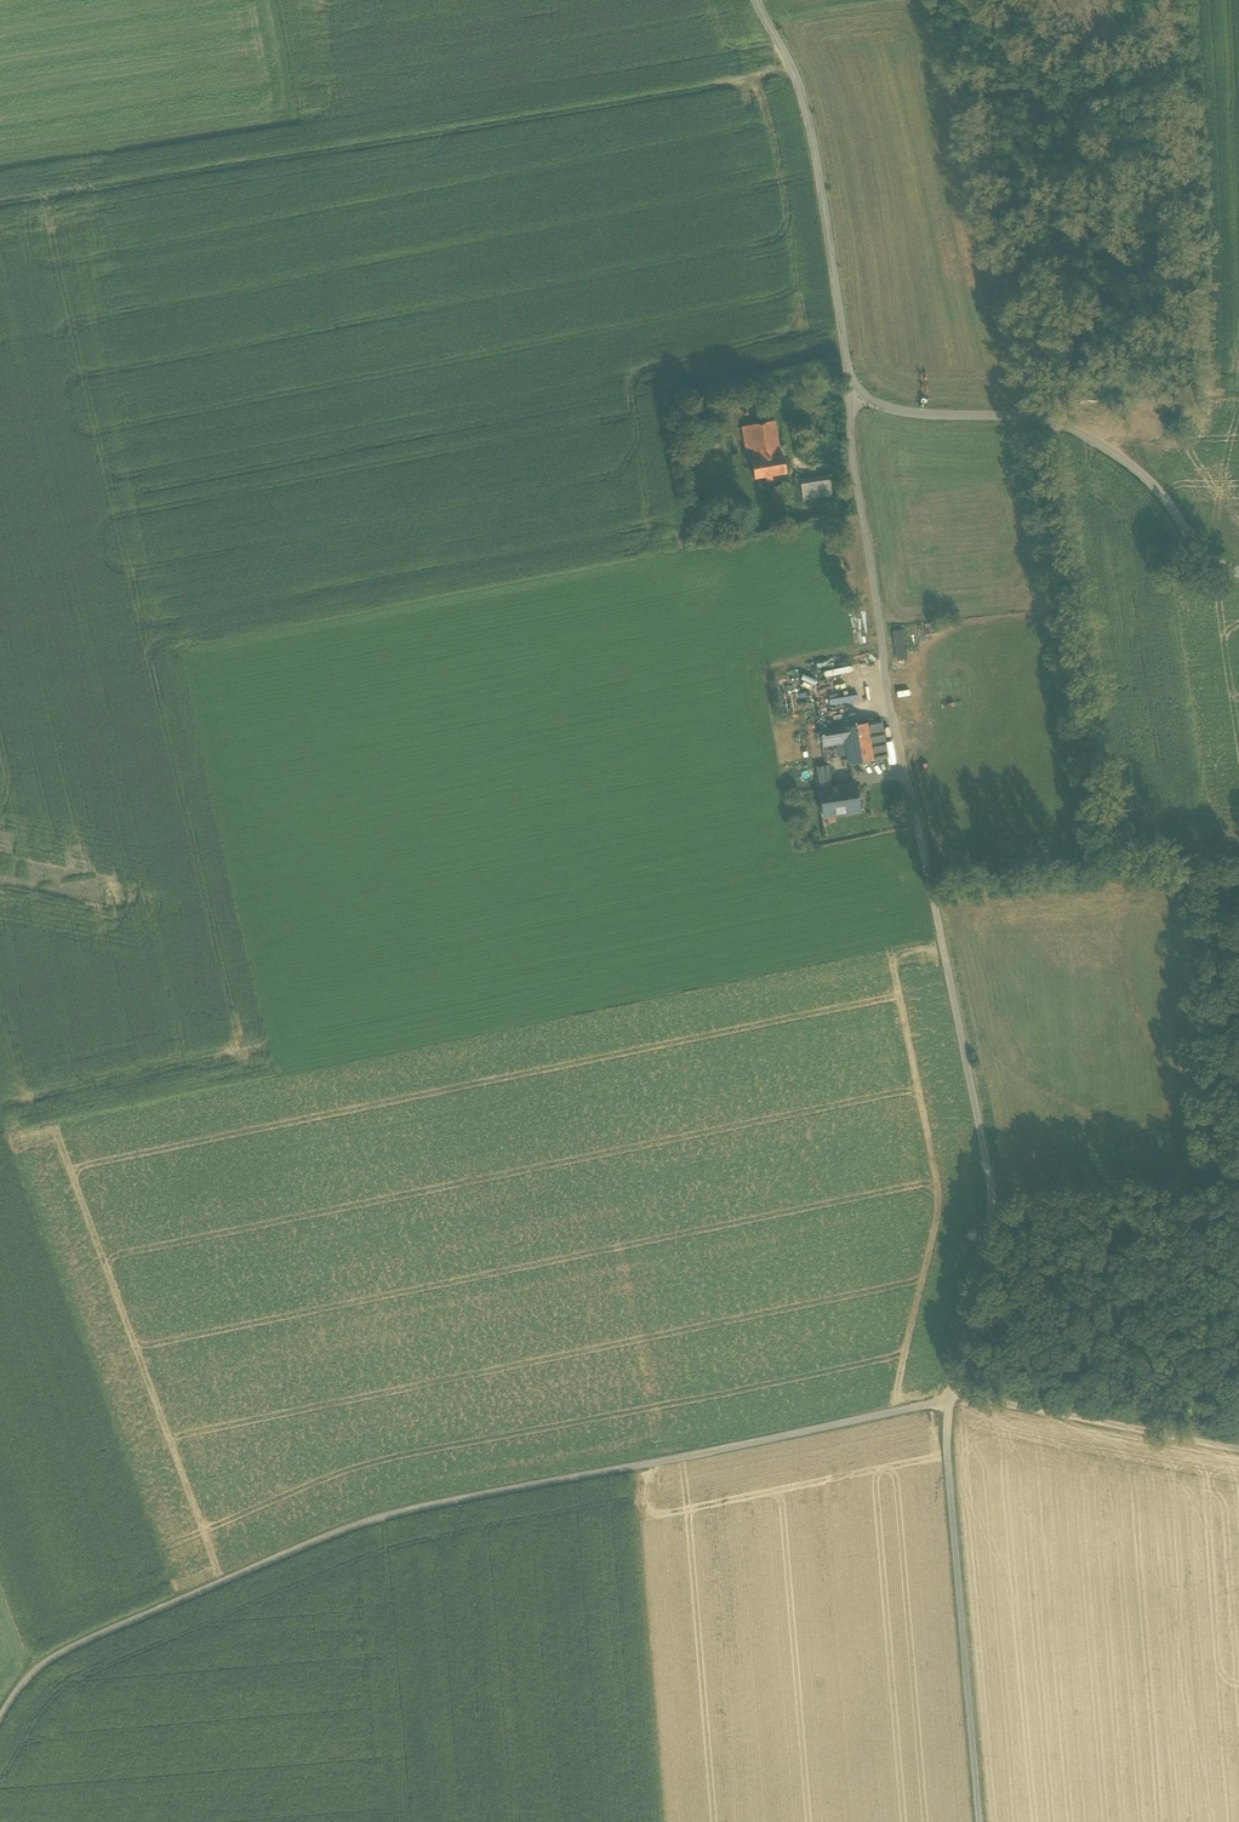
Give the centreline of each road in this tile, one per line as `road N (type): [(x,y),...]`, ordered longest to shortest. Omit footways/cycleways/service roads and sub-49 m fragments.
road 1 (unclassified): [(753,0),(803,99),(850,393),(884,682),(994,1199),(944,1427),(978,1821)]
road 2 (track): [(948,1399),(368,1522),(31,1662),(0,1722)]
road 3 (track): [(1238,575),(1214,575),(1151,488),(1102,450),(1040,422),(904,412),(850,393)]

